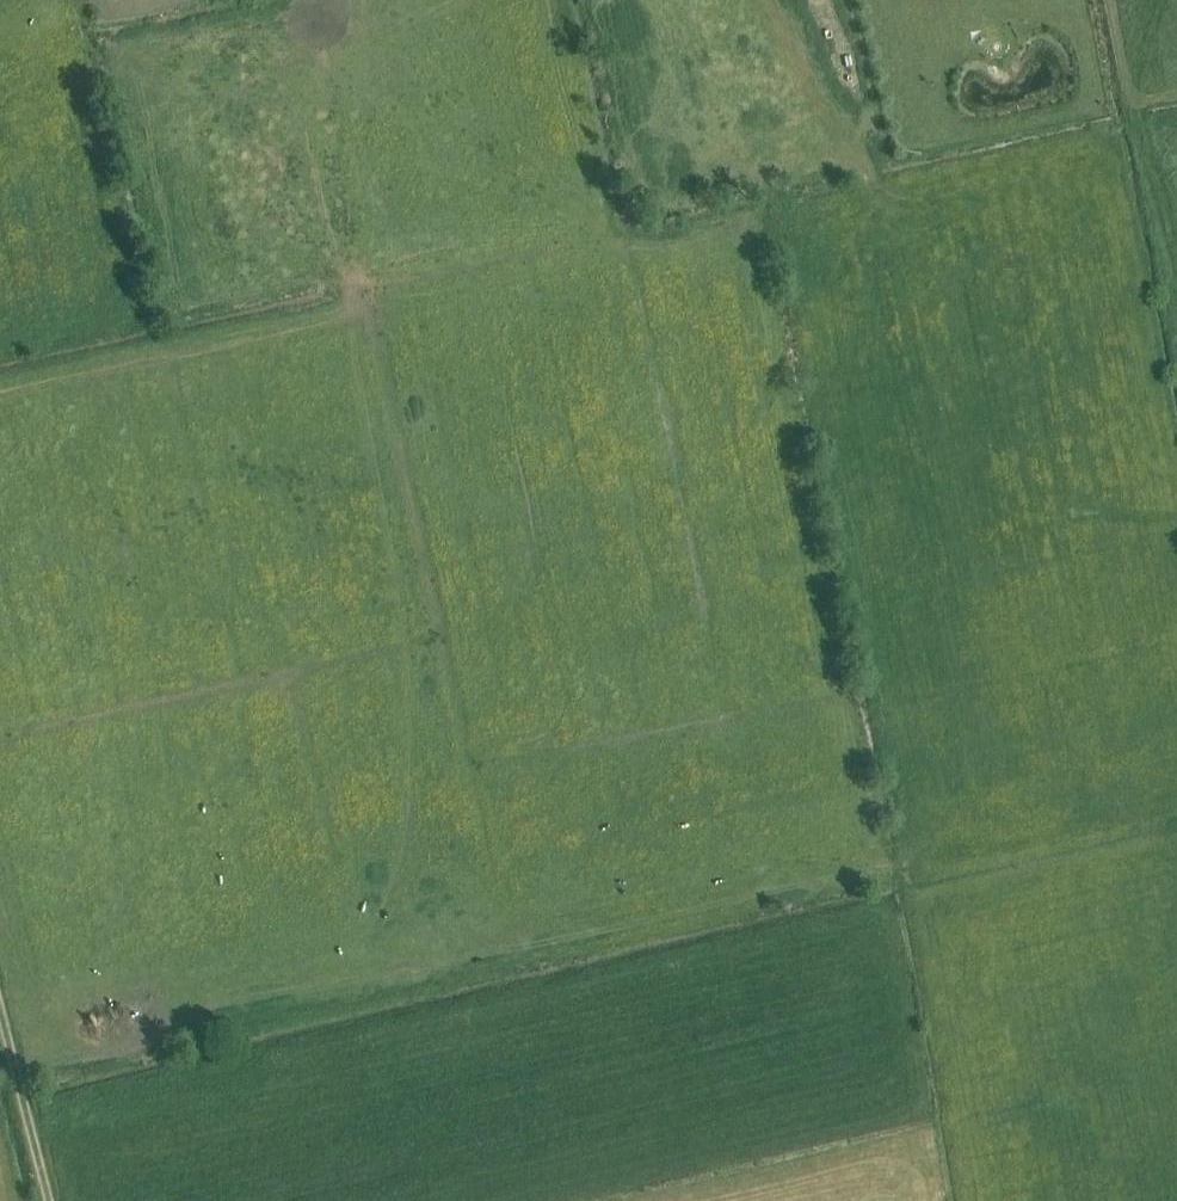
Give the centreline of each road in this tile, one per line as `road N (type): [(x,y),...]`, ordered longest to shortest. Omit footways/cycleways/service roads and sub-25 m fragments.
road 1 (track): [(0,1017),(45,1200)]

